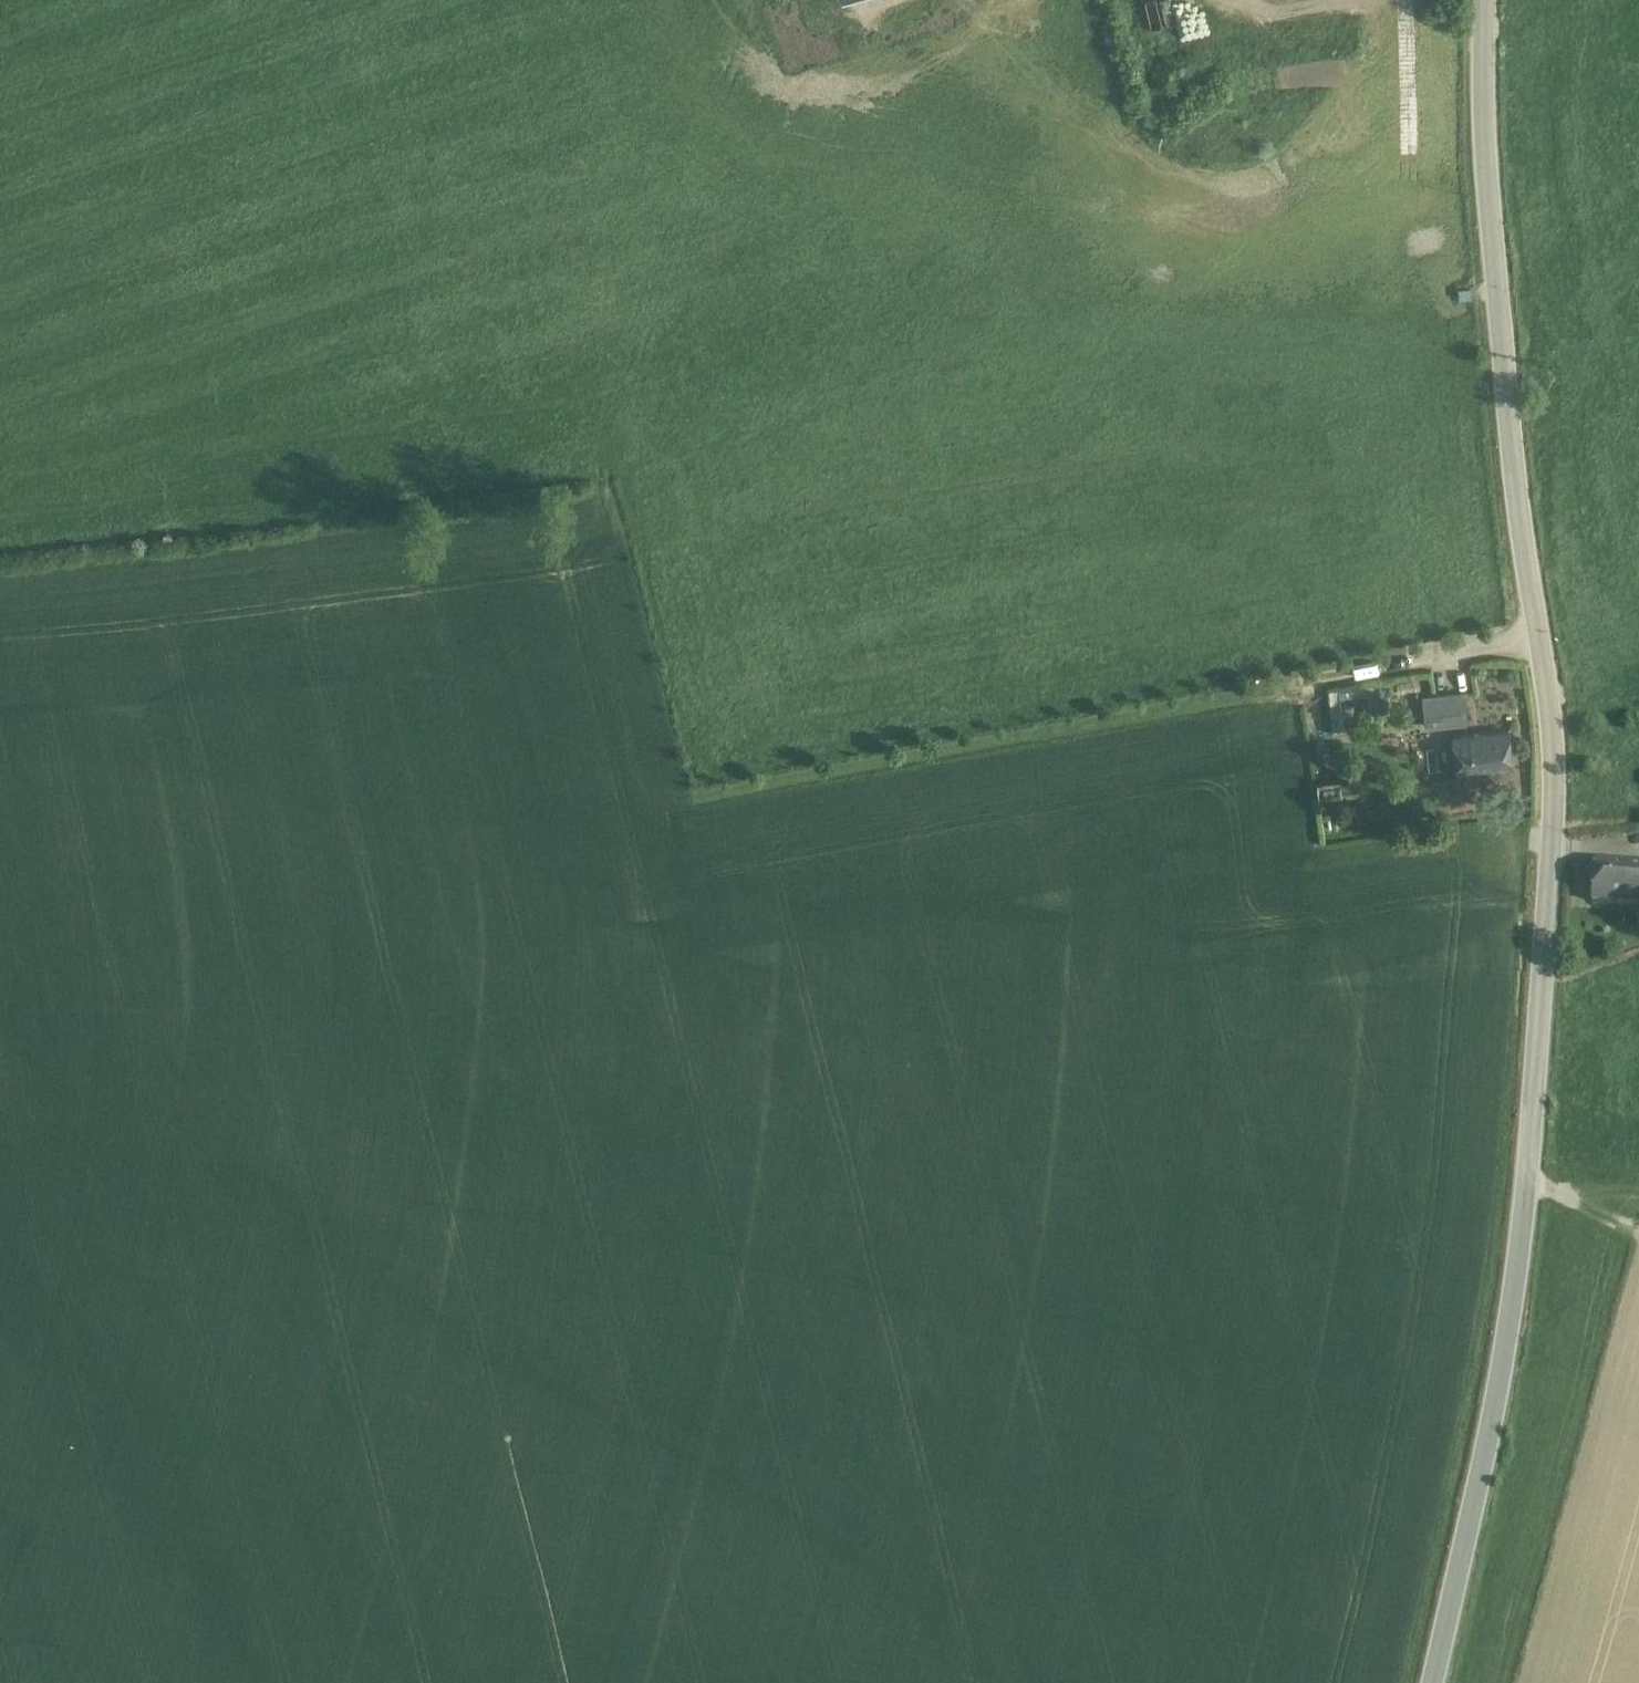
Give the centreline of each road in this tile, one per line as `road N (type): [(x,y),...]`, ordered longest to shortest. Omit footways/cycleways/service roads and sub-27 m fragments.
road 1 (unclassified): [(1435,1682),(1511,1335),(1552,940),(1550,725),(1506,344),(1491,143),(1492,0)]

